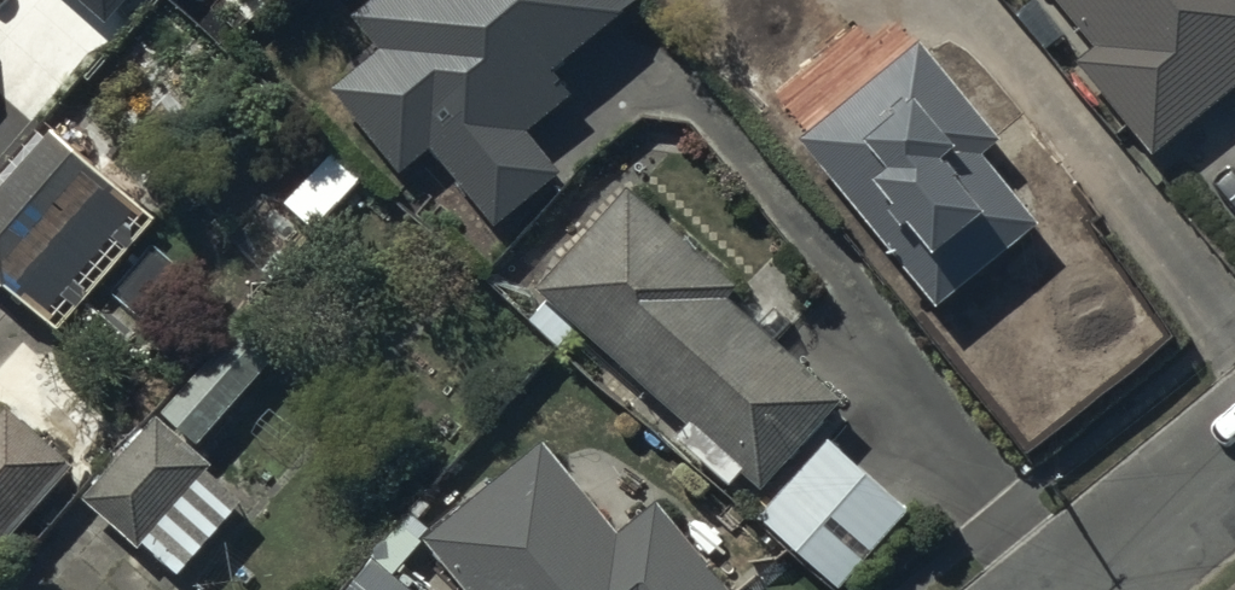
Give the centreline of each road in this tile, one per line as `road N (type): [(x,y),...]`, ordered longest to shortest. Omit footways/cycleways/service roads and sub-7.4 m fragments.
road 1 (residential): [(1079,589),(1234,462)]

